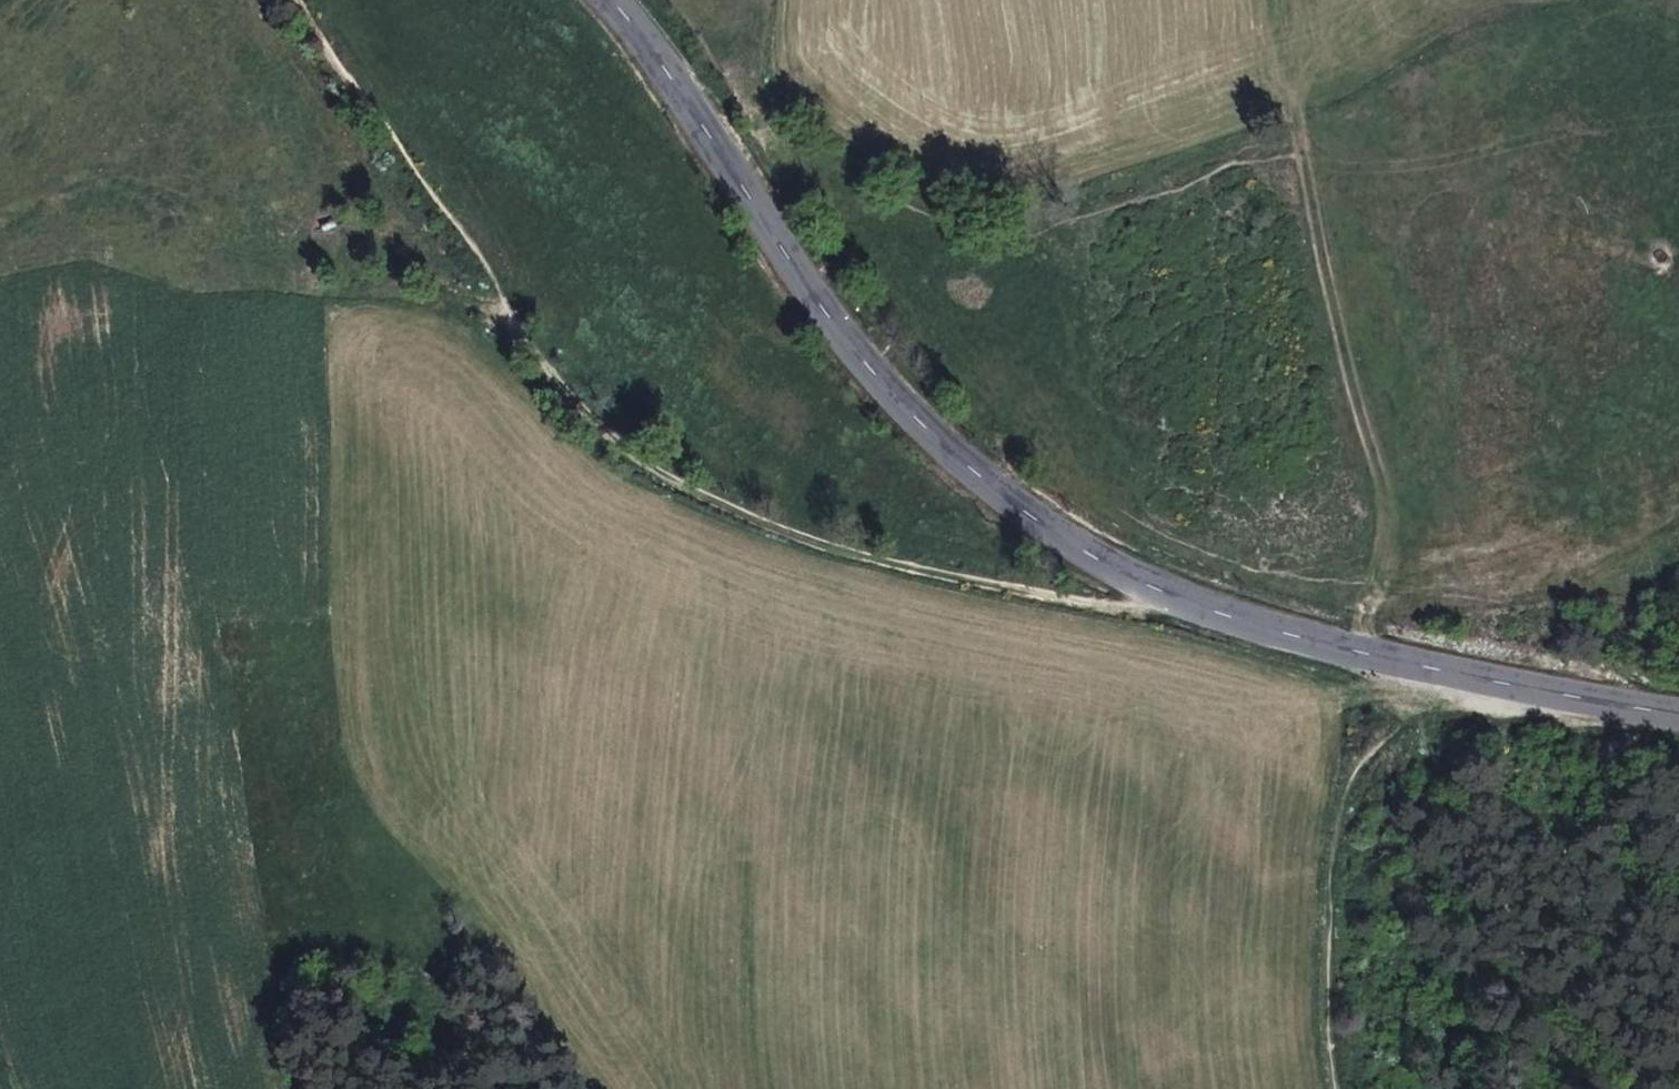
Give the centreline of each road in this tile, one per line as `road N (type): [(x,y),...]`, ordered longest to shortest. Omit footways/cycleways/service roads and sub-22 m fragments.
road 1 (tertiary): [(604,0),(846,356),(992,494),(1174,604),(1390,661),(1678,715)]

